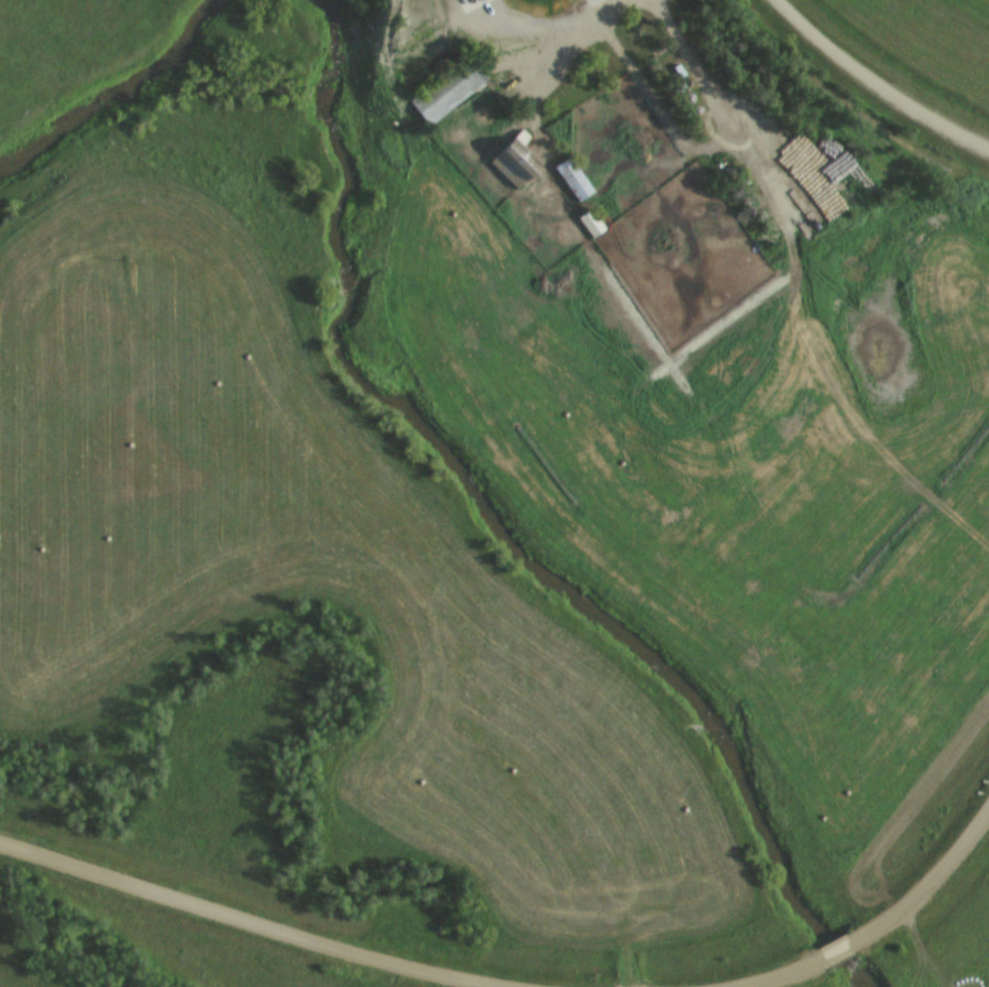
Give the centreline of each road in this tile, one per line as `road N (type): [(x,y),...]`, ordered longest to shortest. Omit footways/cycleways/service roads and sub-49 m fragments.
road 1 (residential): [(0,848),(300,941),(482,986)]
road 2 (residential): [(852,947),(933,880),(988,807)]

